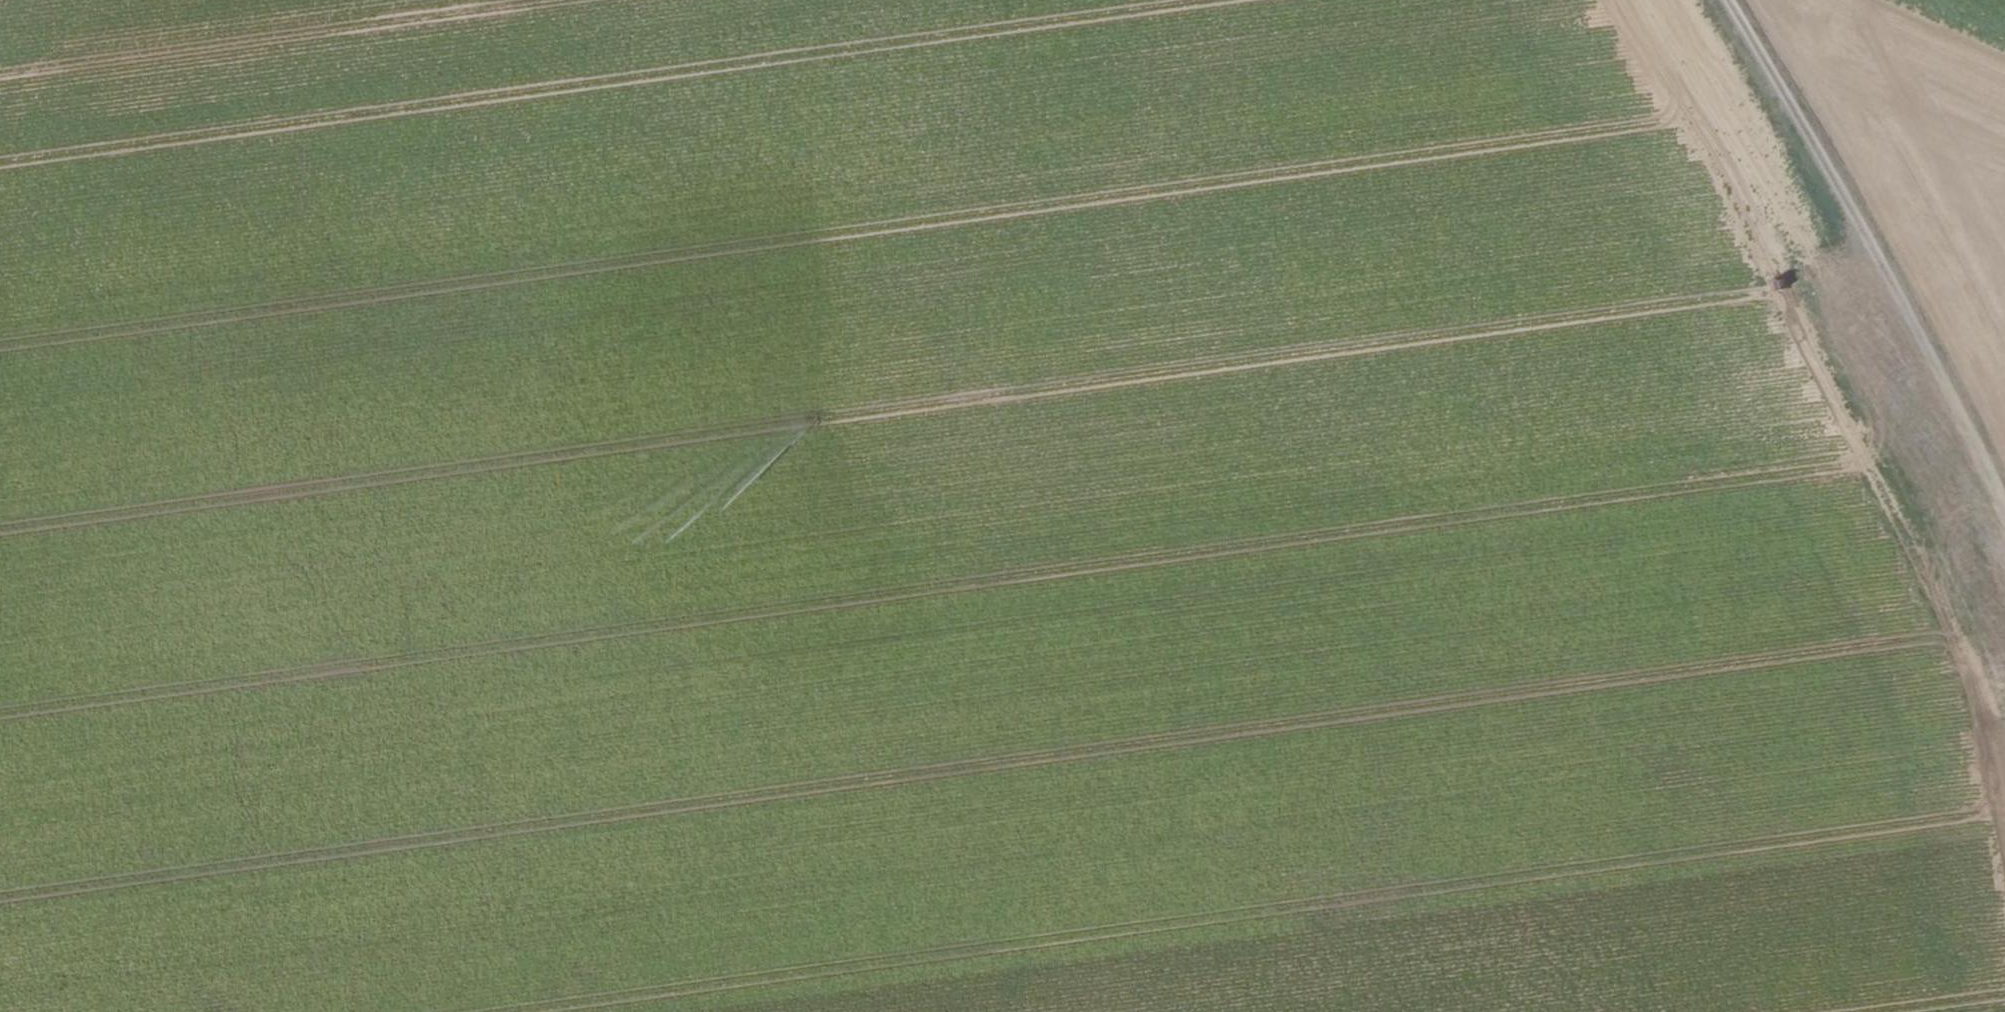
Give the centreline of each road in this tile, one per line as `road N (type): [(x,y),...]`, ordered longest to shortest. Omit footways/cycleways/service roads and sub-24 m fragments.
road 1 (track): [(1736,0),(1882,249),(2004,497)]

